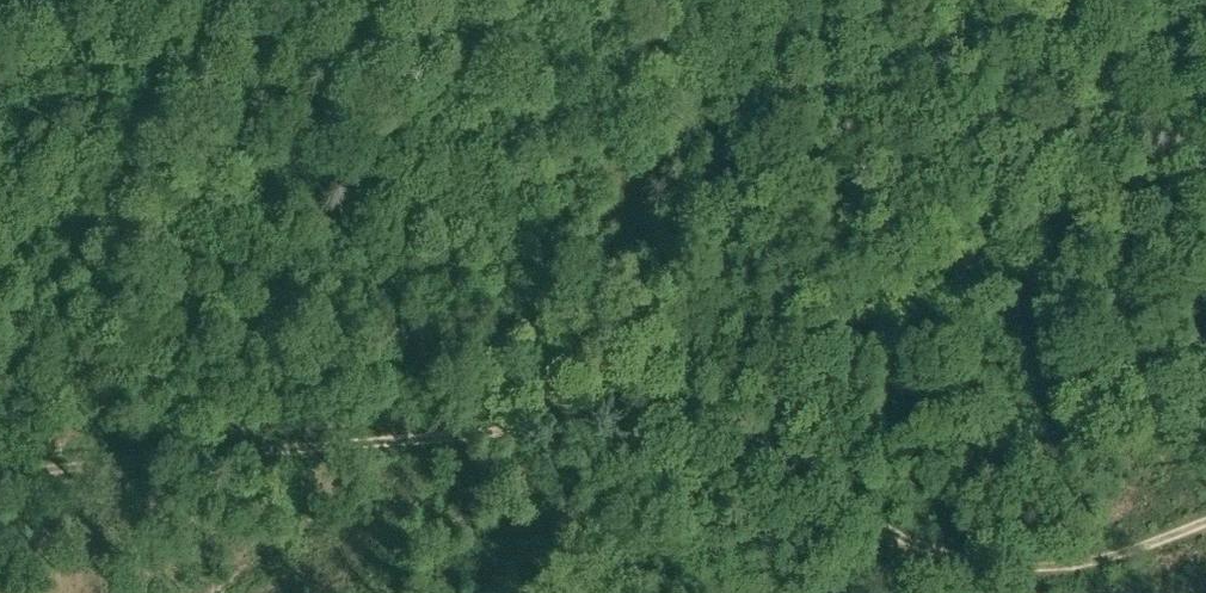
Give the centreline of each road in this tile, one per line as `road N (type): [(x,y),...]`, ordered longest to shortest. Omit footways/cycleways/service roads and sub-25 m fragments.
road 1 (track): [(1205,538),(1133,575),(1046,580),(909,540),(624,419),(0,473)]

